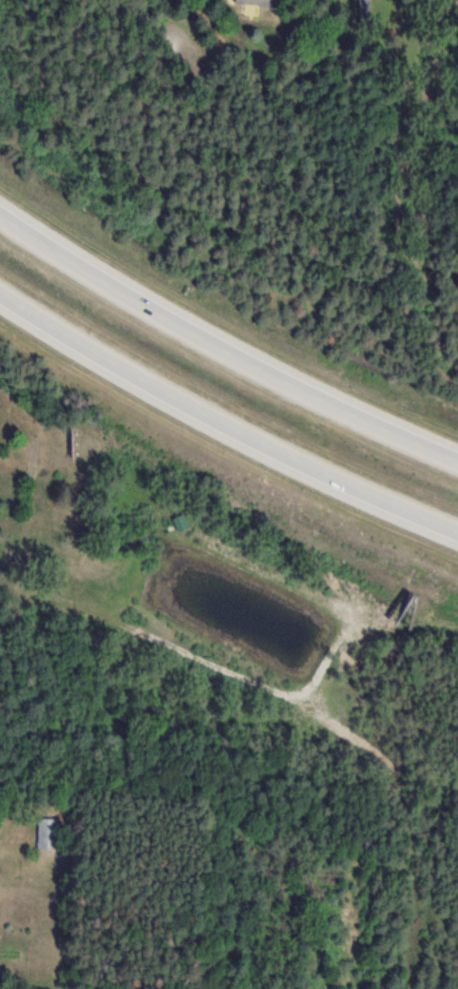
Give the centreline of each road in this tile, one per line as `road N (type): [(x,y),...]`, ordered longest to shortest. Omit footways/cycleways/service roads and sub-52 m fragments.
road 1 (motorway): [(457,459),(223,349),(0,215)]
road 2 (motorway): [(0,295),(241,433),(457,530)]

